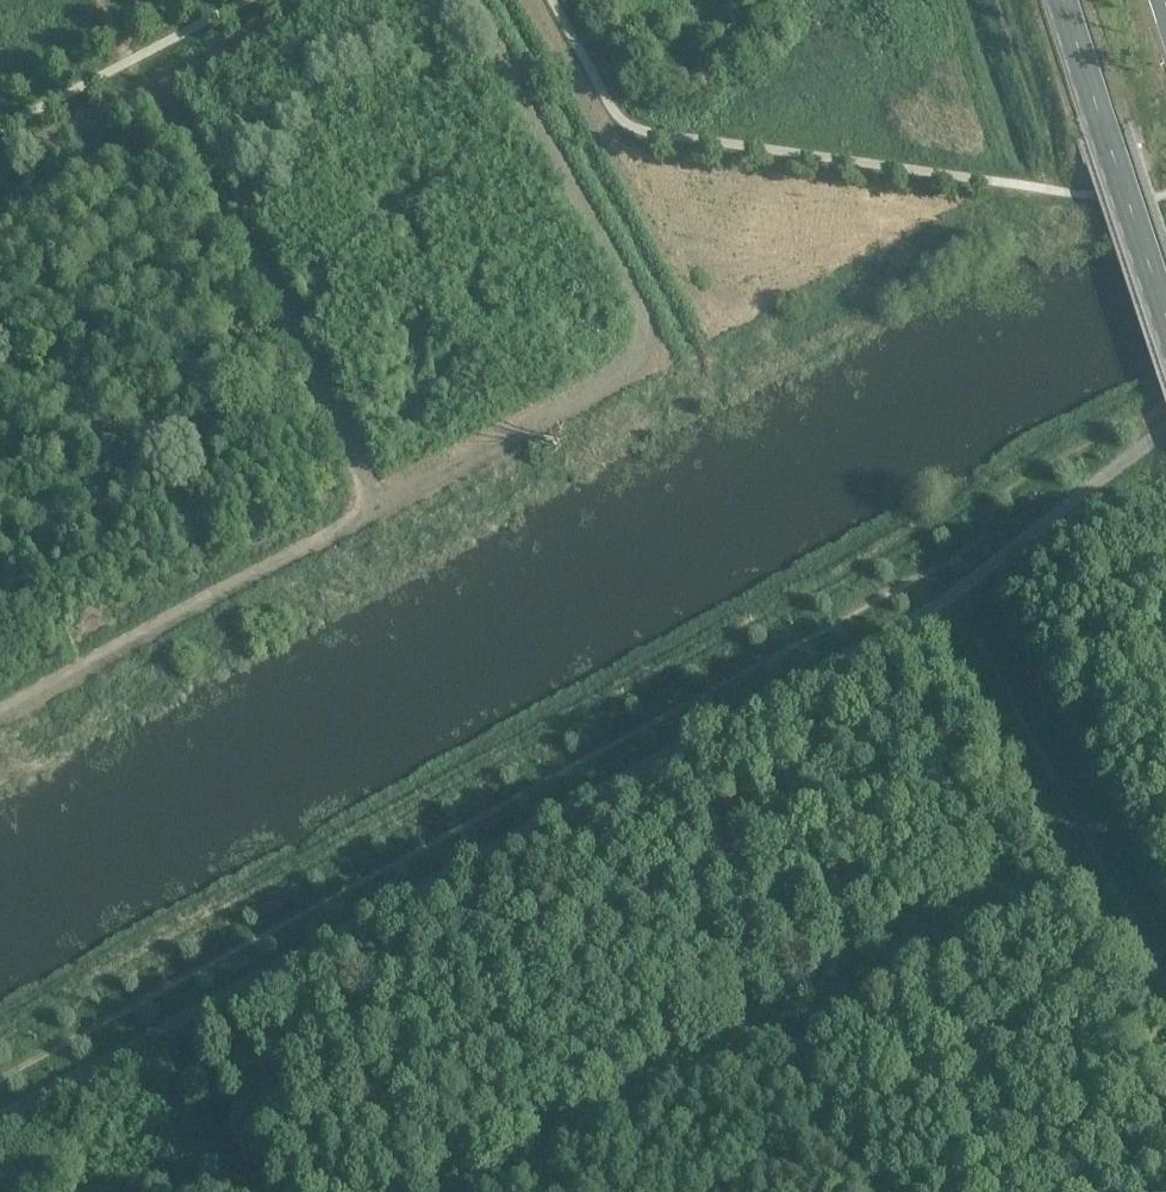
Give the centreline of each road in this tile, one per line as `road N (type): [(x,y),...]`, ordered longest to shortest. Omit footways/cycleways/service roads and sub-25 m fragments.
road 1 (primary): [(1064,0),(1165,321)]

